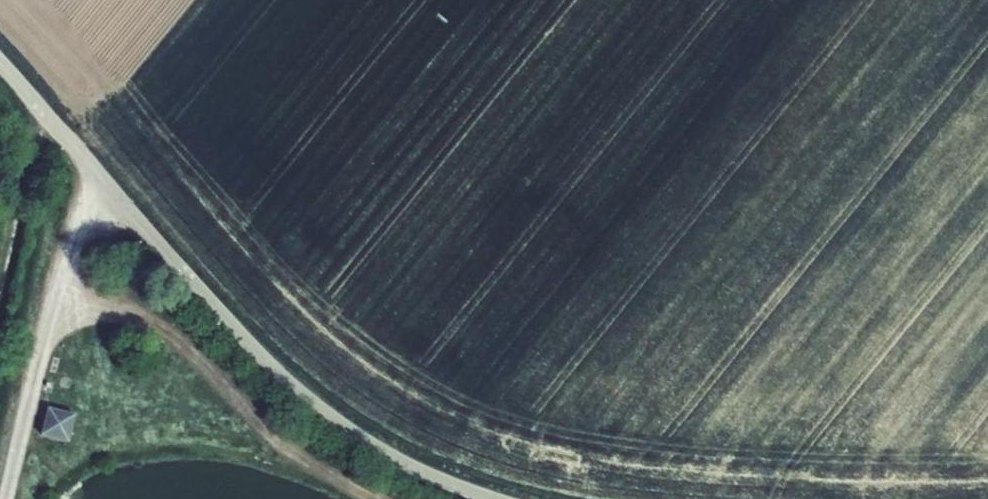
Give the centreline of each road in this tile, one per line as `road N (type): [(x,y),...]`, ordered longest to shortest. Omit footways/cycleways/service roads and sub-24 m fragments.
road 1 (unclassified): [(0,62),(288,381),(378,447),(498,498)]

